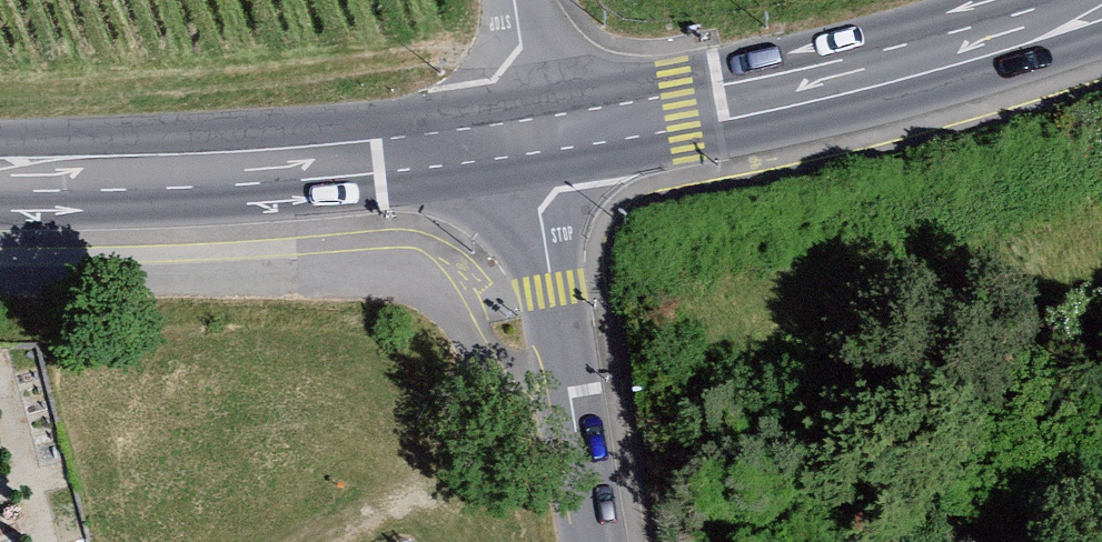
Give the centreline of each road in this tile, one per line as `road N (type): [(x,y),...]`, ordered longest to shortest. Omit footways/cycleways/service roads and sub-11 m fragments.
road 1 (secondary): [(515,165),(1101,41)]
road 2 (secondary): [(0,198),(515,165)]
road 3 (unclassified): [(515,165),(597,541)]
road 4 (track): [(492,0),(515,165)]

